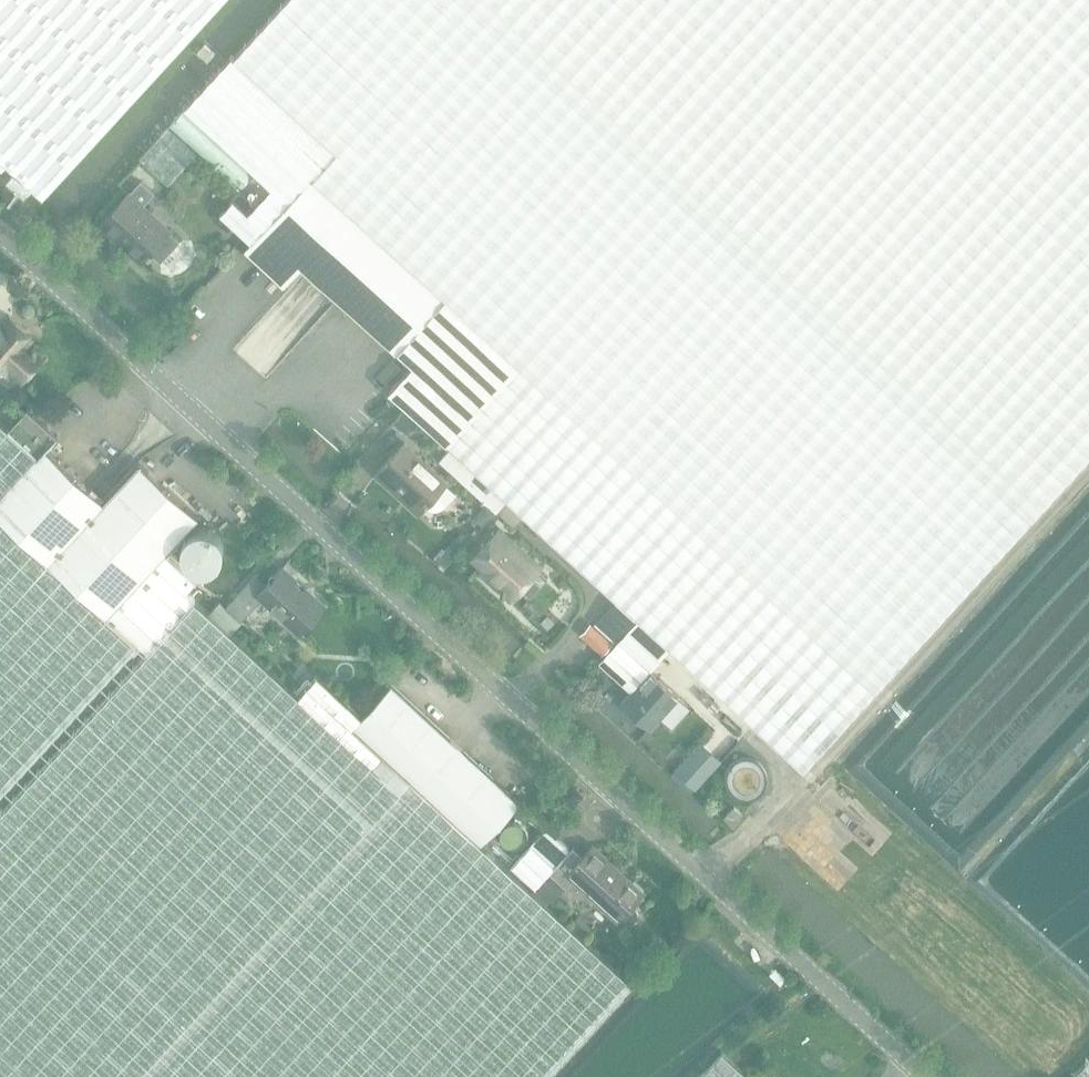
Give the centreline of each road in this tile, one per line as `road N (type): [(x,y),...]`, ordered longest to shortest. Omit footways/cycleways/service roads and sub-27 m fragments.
road 1 (unclassified): [(930,1076),(0,228)]

